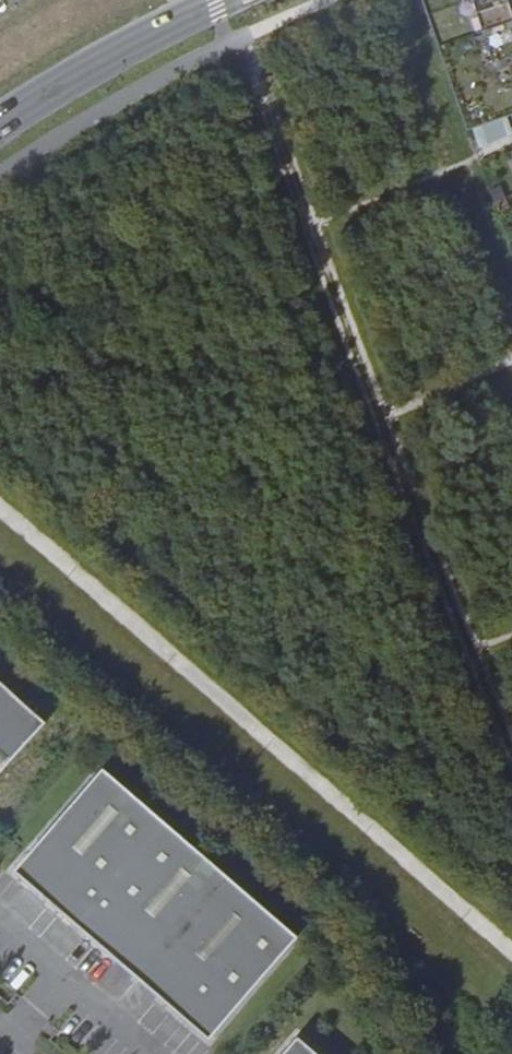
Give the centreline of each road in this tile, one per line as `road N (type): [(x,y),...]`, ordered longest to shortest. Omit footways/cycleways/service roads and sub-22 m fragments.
road 1 (unclassified): [(220,0),(0,121)]

